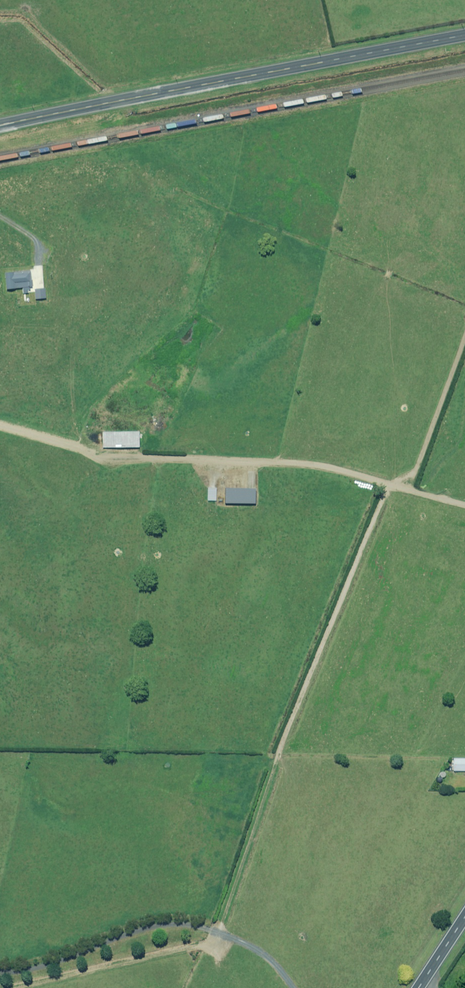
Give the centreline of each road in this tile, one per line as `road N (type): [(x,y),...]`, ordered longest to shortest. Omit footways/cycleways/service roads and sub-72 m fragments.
road 1 (secondary): [(0,124),(464,35)]
road 2 (track): [(464,497),(331,458),(157,450),(41,482)]
road 3 (track): [(0,986),(207,939),(222,925),(278,952),(308,987)]

